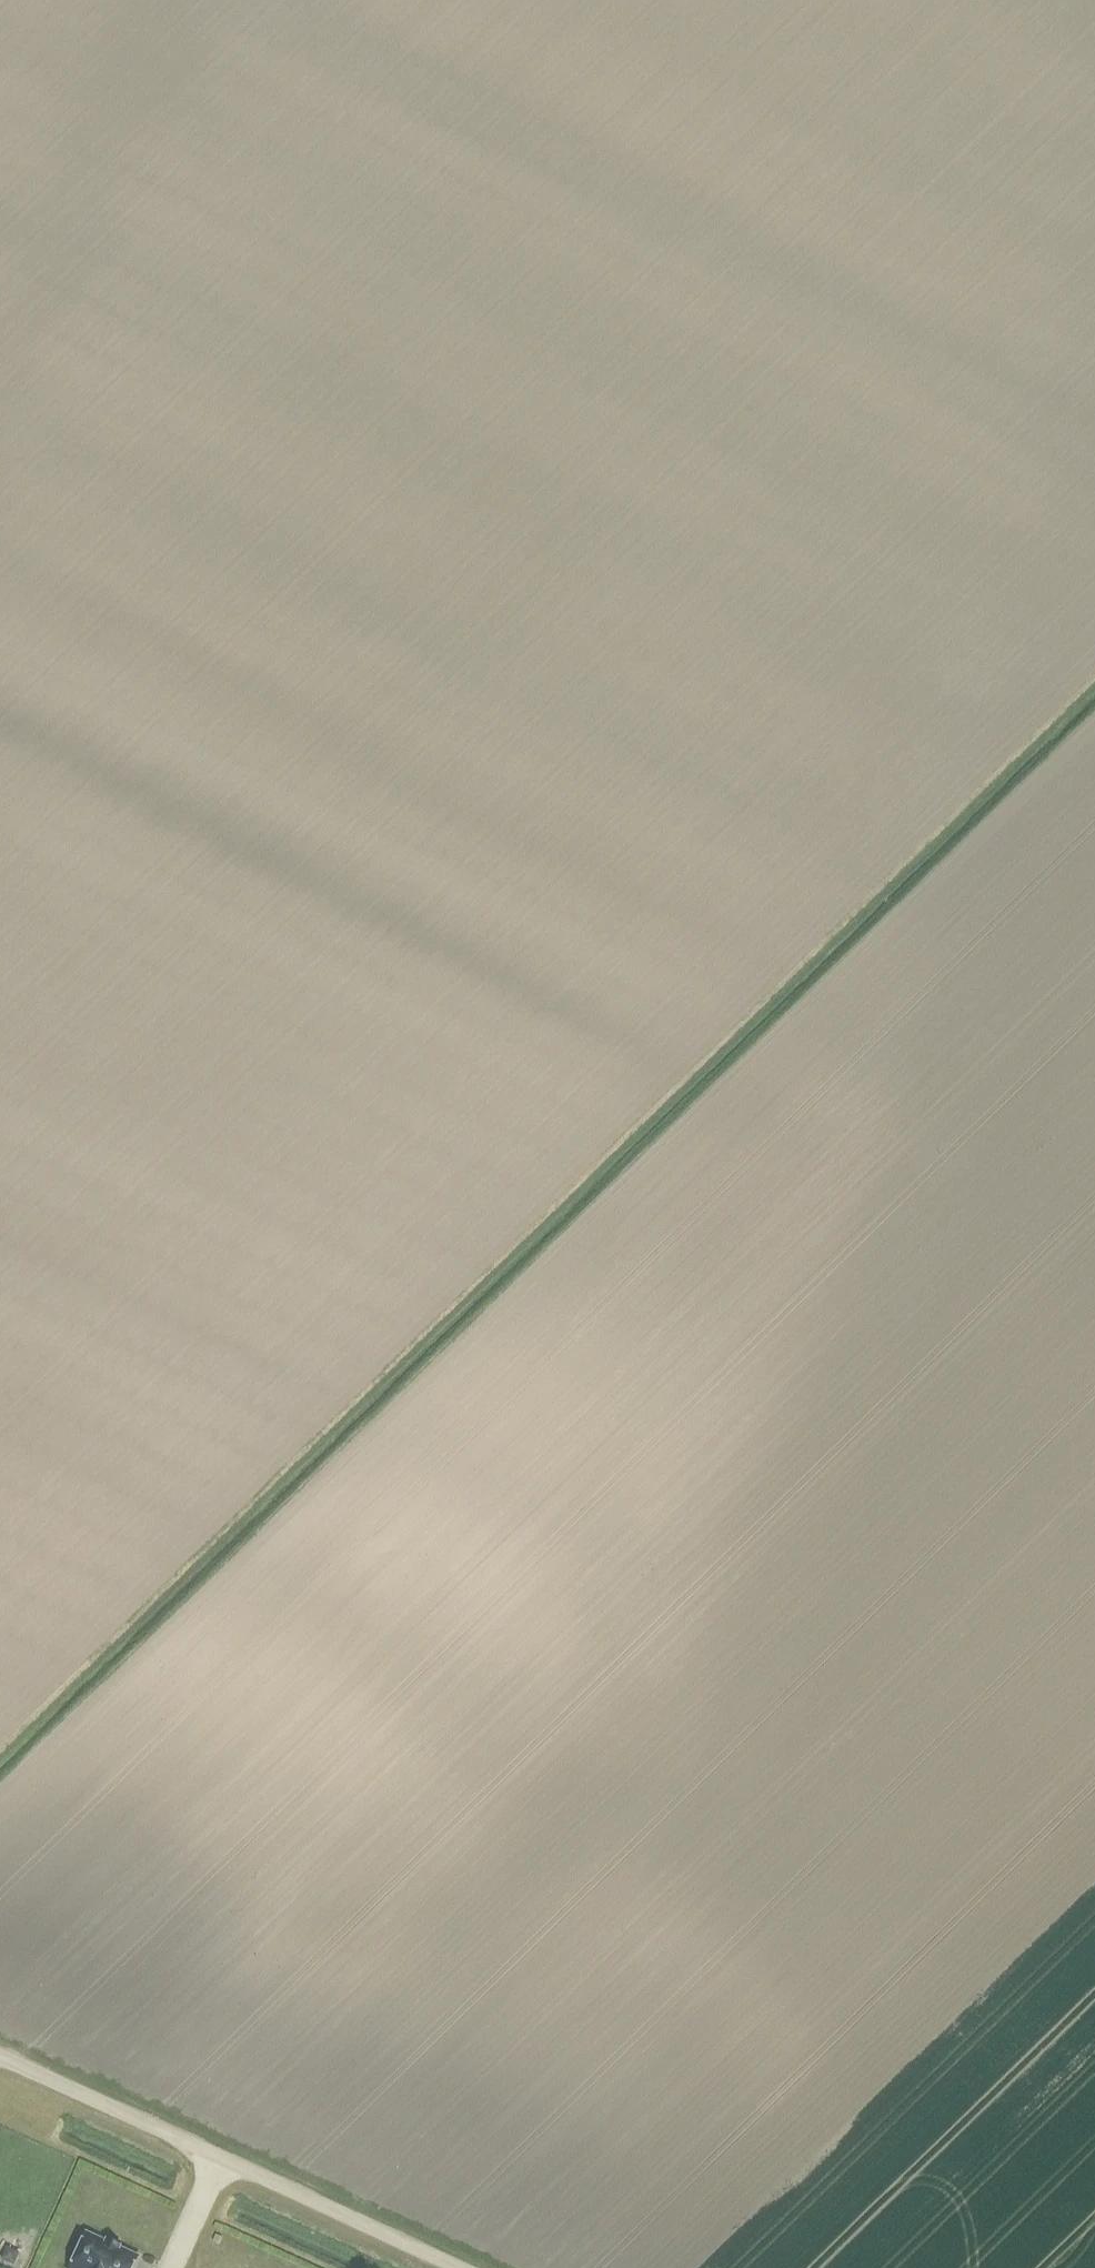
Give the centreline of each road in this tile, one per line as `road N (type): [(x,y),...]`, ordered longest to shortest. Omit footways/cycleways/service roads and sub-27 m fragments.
road 1 (unclassified): [(455,2267),(0,2058)]

